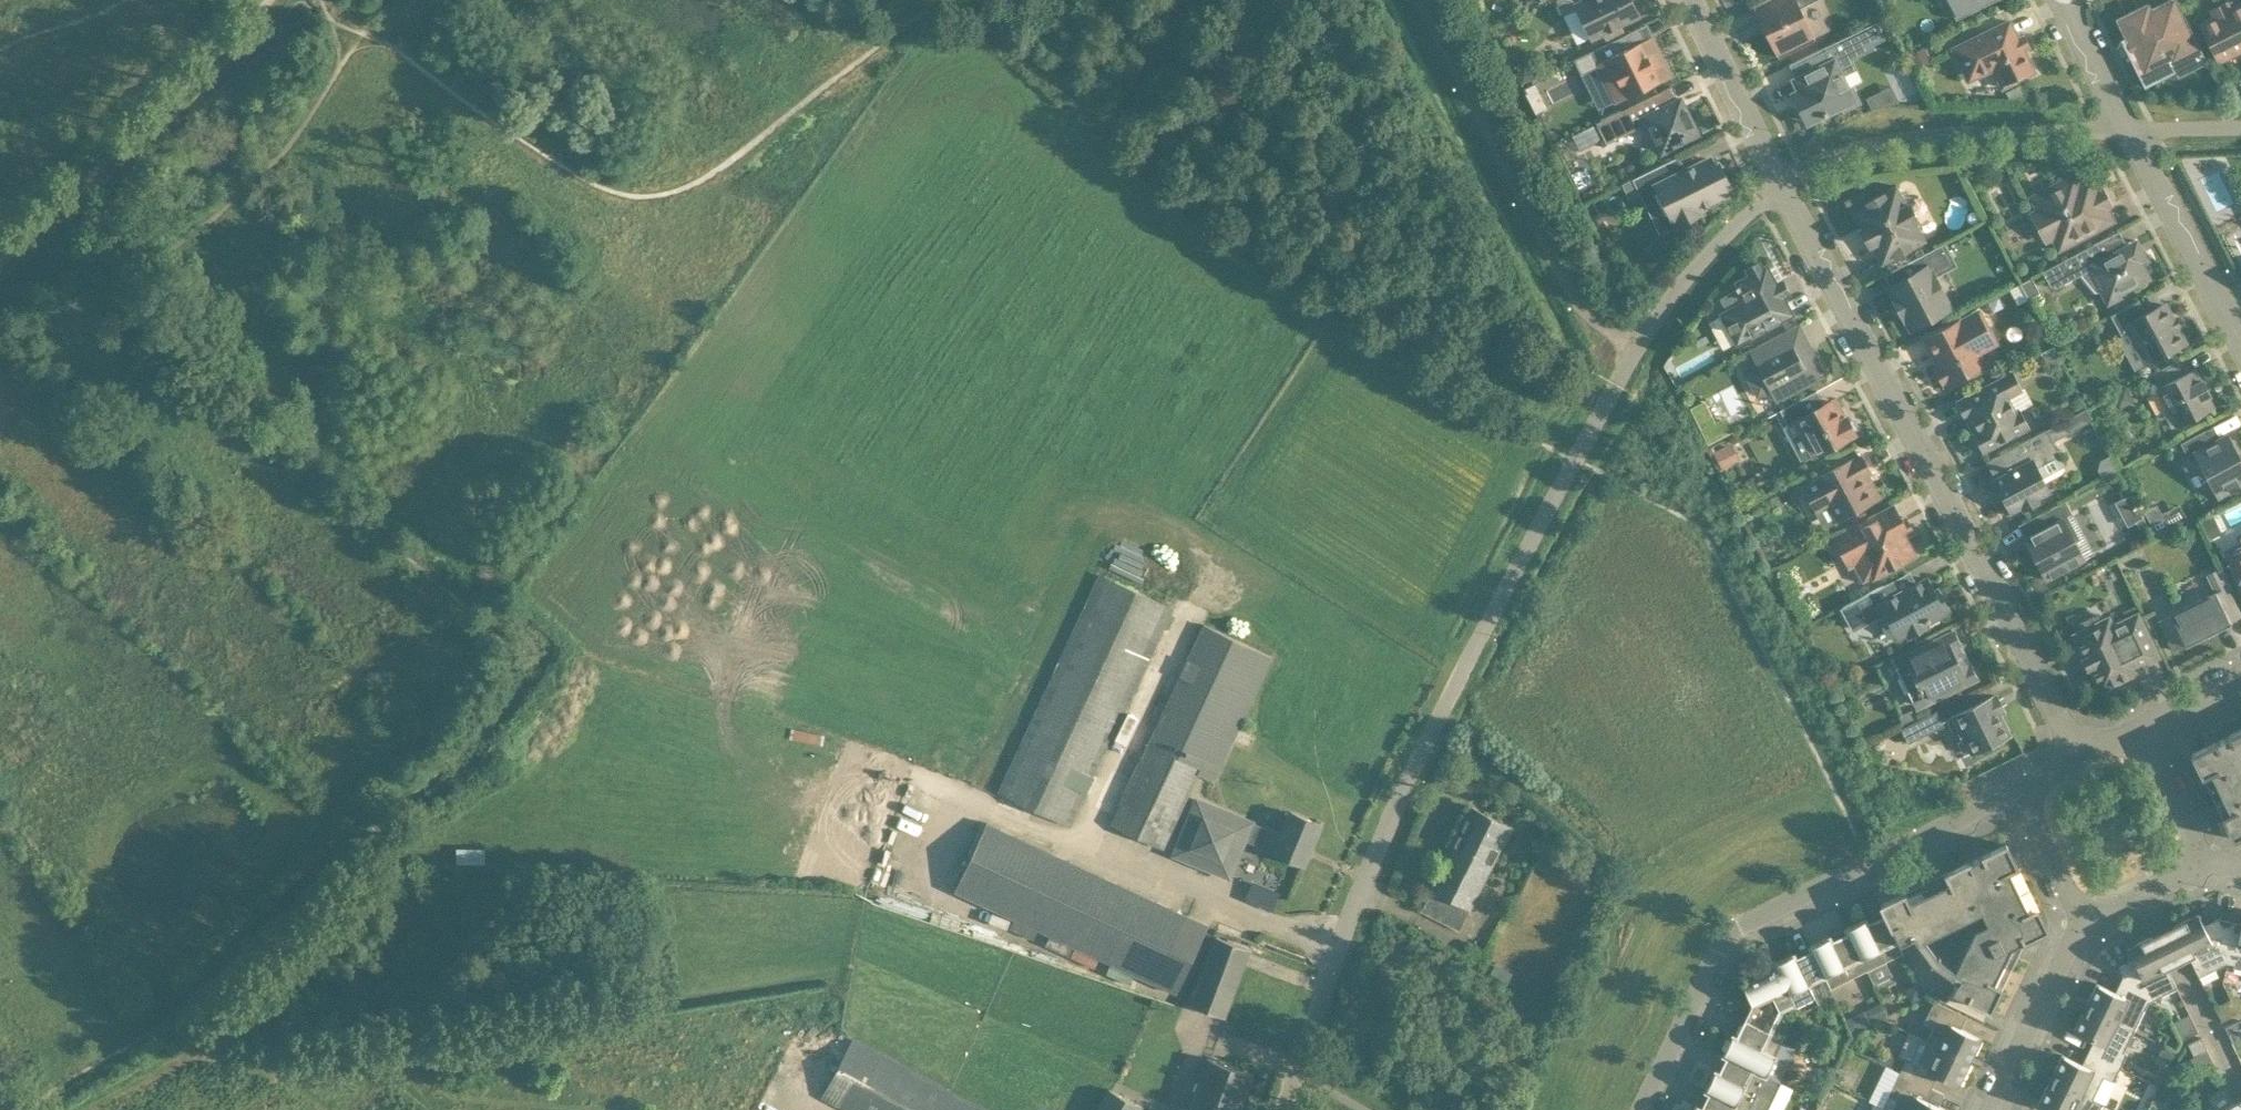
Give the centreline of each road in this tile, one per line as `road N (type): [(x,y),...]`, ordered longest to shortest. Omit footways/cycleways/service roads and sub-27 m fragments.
road 1 (residential): [(2077,757),(1693,0)]
road 2 (unclassified): [(1638,348),(1443,711),(1360,886),(1271,1109)]
road 3 (residential): [(1643,1109),(1727,937),(1741,925),(2019,792)]
road 4 (residential): [(2240,331),(2064,0)]
road 5 (residential): [(1987,1109),(2060,955),(2085,923)]
road 6 (residential): [(2208,864),(2144,724)]
road 7 (residential): [(2019,792),(2085,923)]
road 8 (residential): [(2085,923),(2208,864)]

